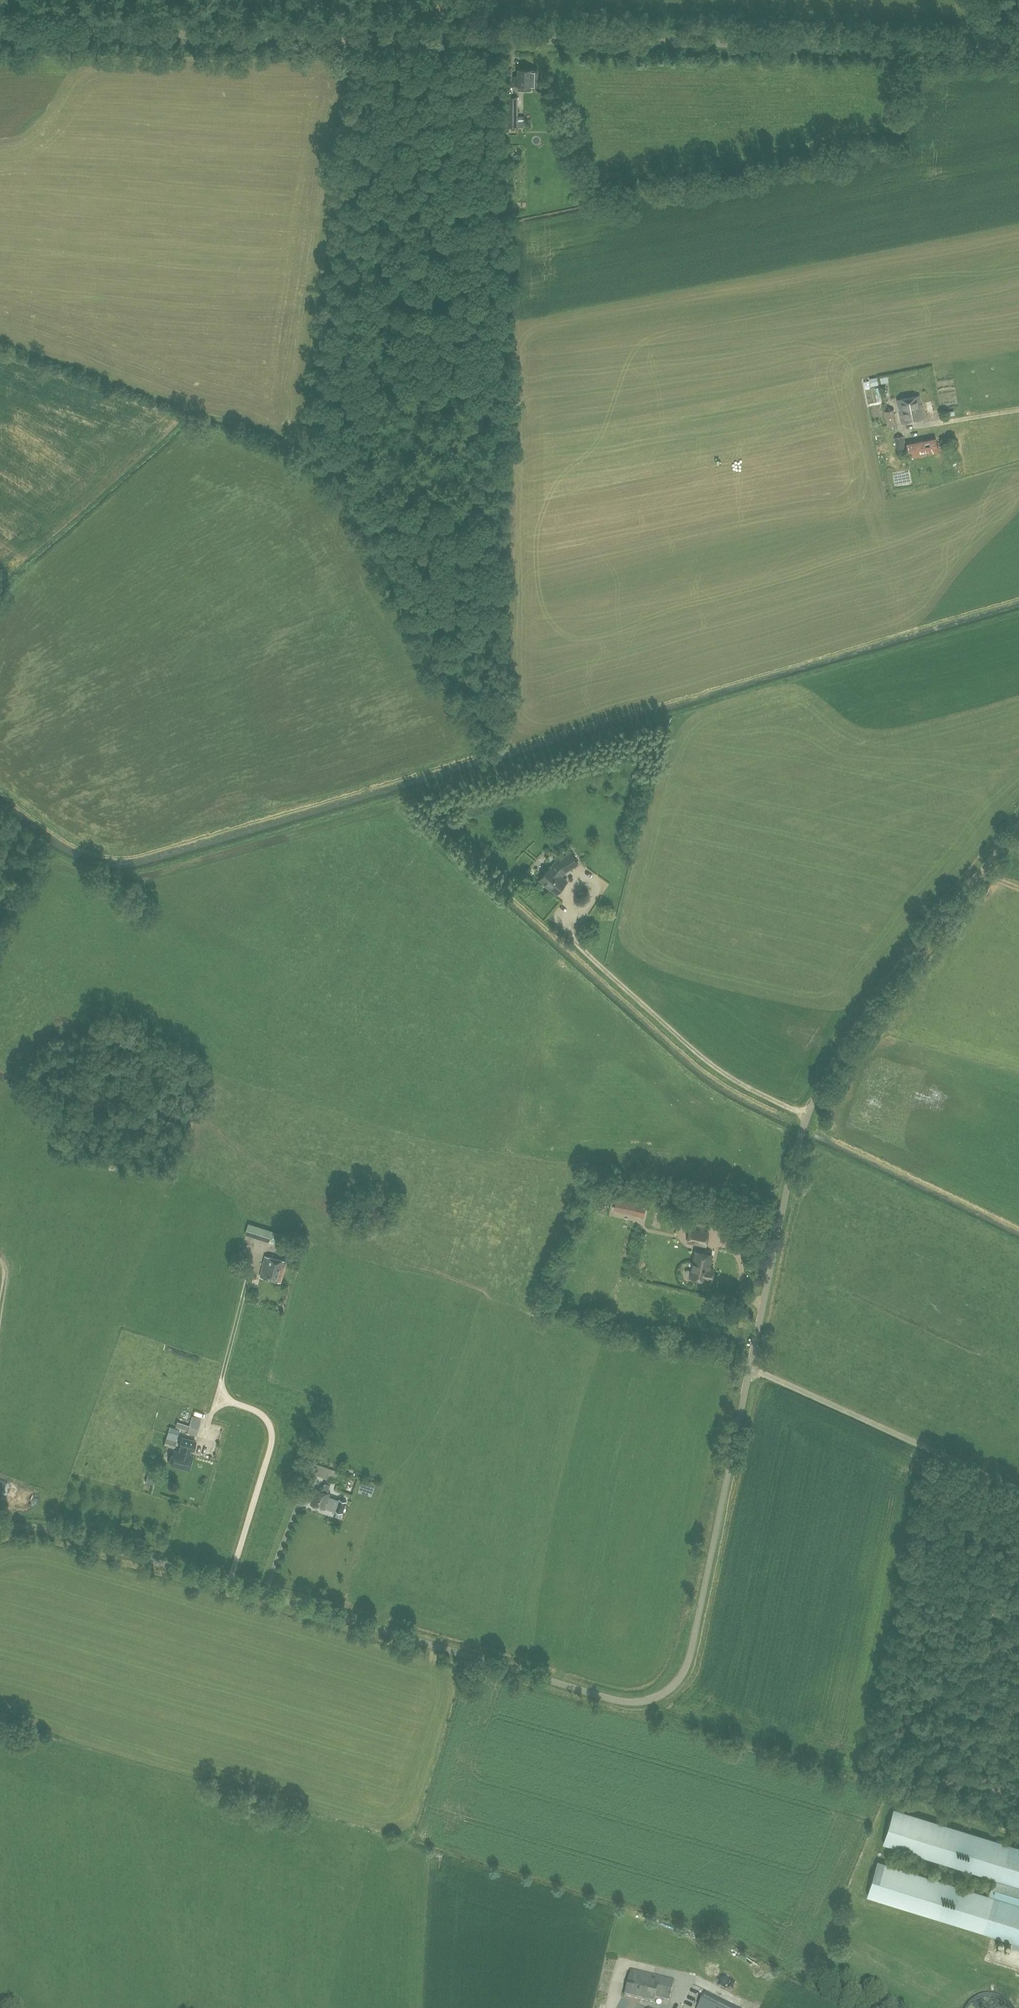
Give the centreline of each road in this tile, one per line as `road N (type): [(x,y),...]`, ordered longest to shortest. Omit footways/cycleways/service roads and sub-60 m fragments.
road 1 (unclassified): [(0,1529),(45,1529),(600,1697),(634,1702),(667,1693),(690,1658),(808,1115),(855,1028),(1018,828)]
road 2 (unclassified): [(1018,53),(0,31)]
road 3 (track): [(808,1115),(709,1064),(573,937)]

